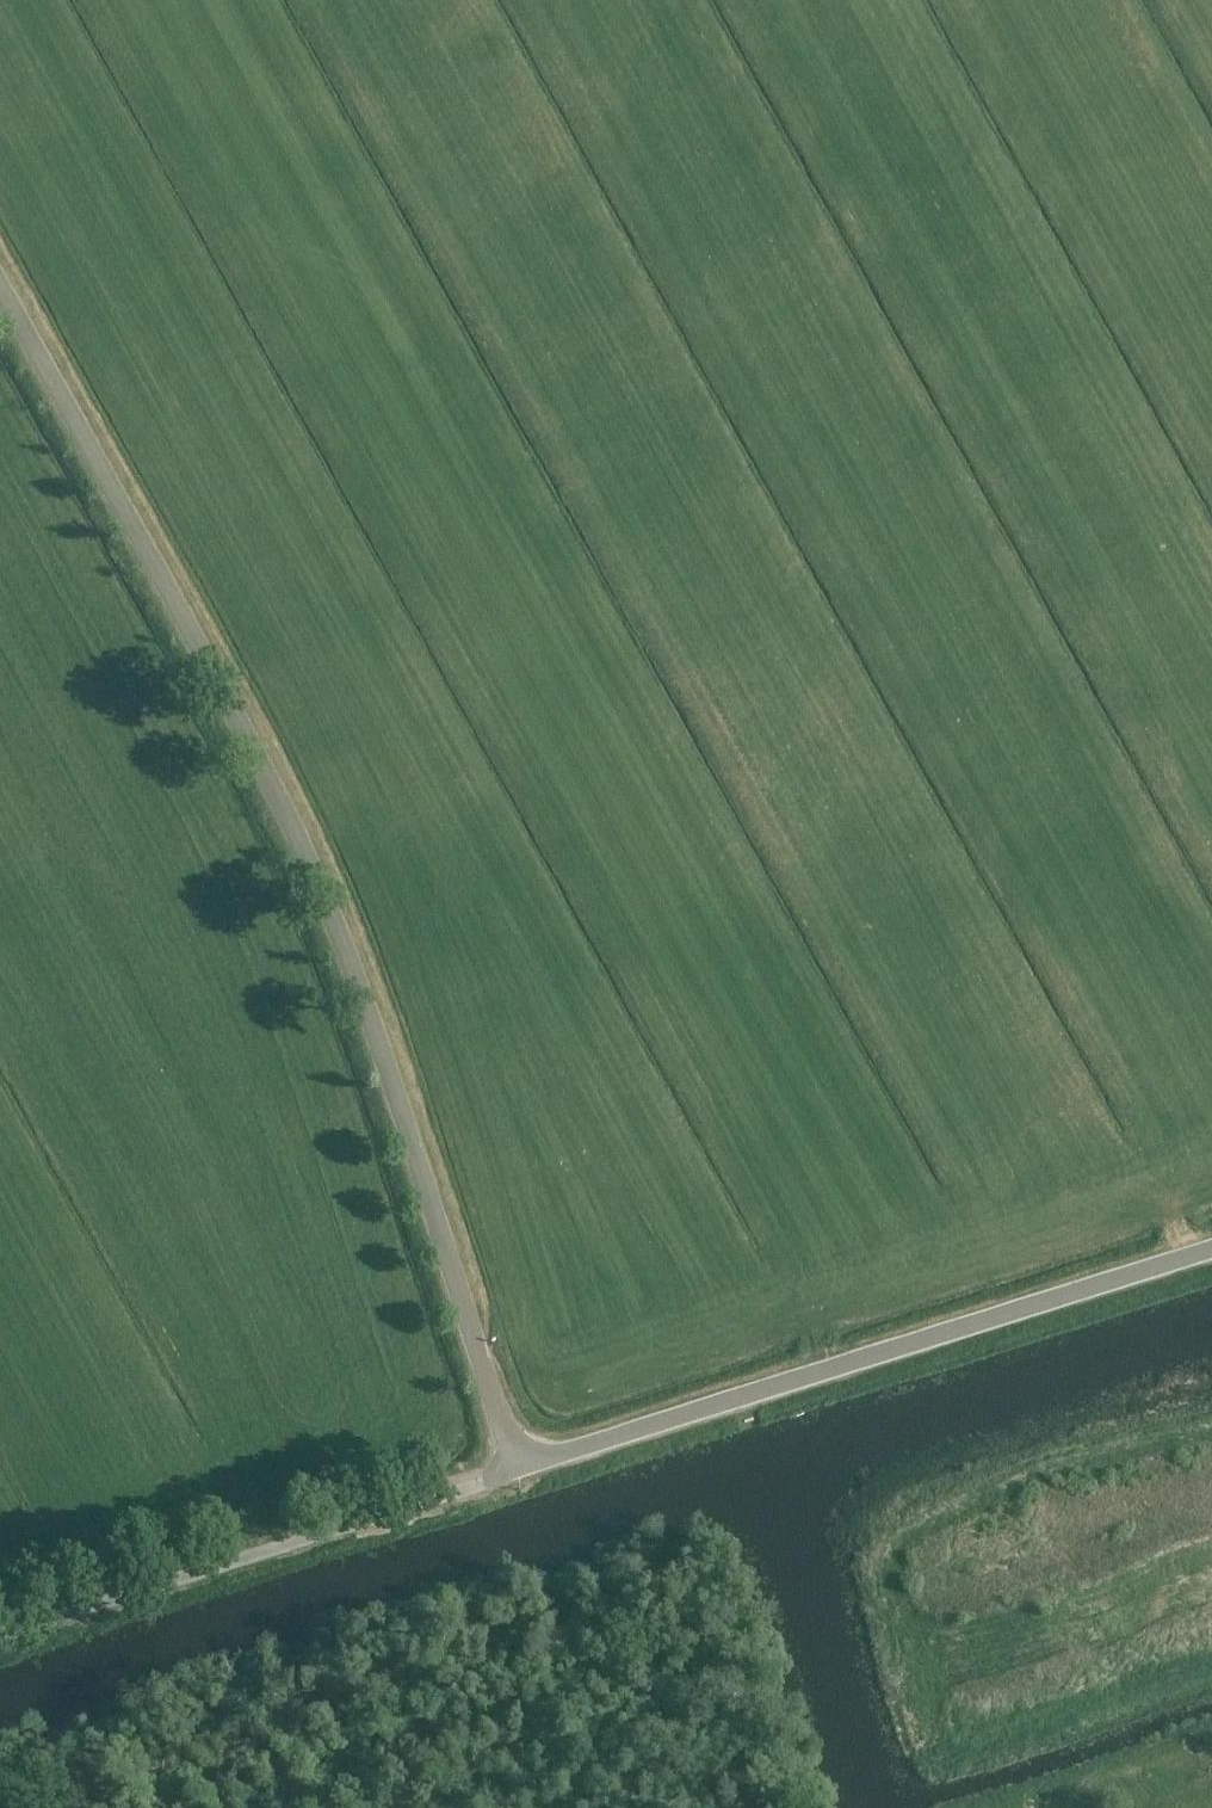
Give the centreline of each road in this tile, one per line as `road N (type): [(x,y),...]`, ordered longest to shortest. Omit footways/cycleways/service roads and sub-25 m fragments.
road 1 (unclassified): [(525,1454),(502,1433),(384,1064),(311,872),(0,292)]
road 2 (unclassified): [(525,1454),(563,1453),(1211,1248)]

